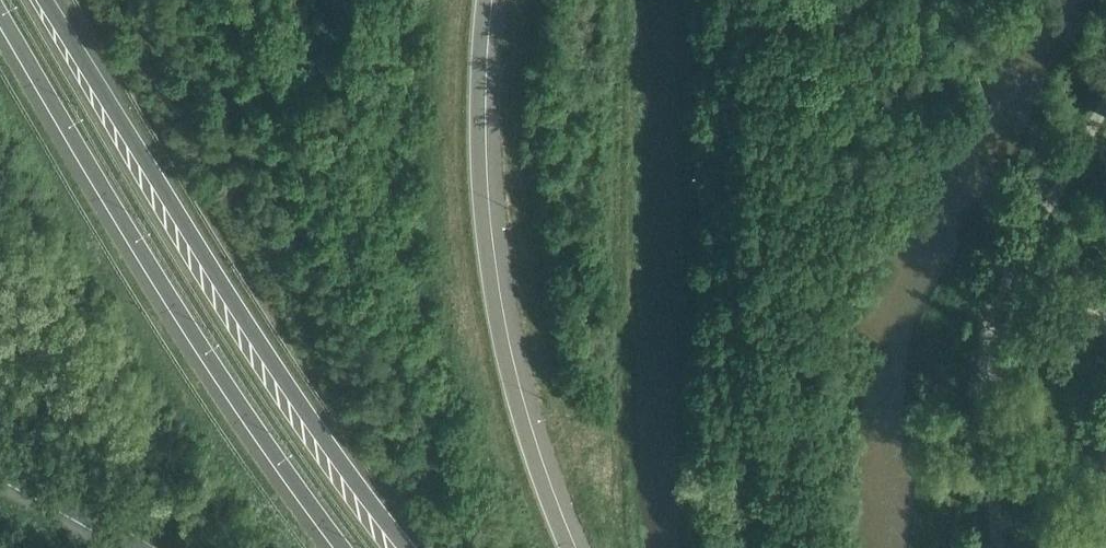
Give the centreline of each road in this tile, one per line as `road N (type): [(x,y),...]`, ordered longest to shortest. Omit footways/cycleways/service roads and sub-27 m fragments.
road 1 (motorway): [(407,547),(248,320),(45,0)]
road 2 (motorway): [(0,10),(202,345),(344,547)]
road 3 (motorway): [(570,547),(520,401),(484,239),(476,167),(485,0)]
road 4 (motorway): [(0,472),(138,547)]

